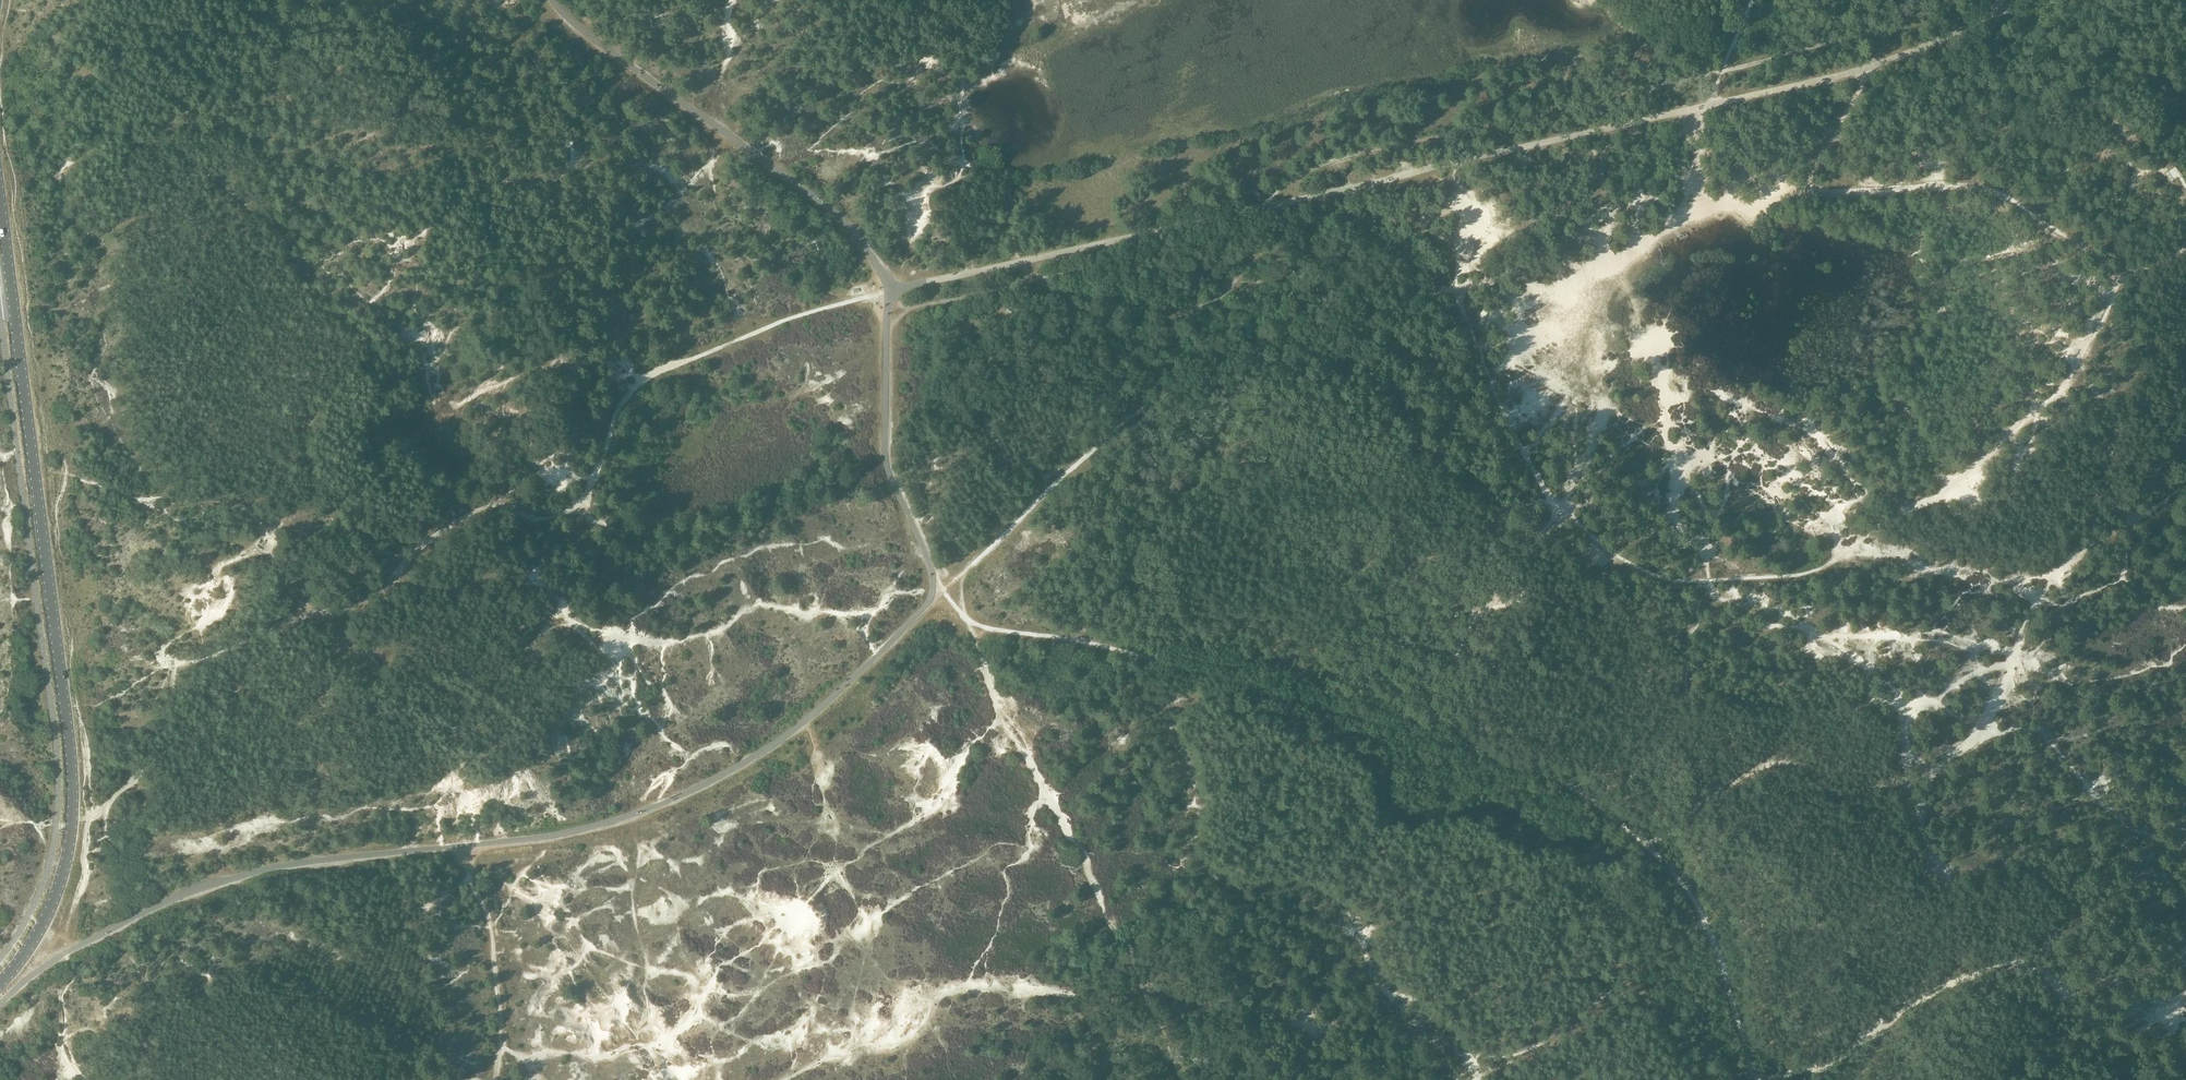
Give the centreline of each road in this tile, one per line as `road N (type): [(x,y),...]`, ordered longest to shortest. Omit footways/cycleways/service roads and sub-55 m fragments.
road 1 (track): [(933,586),(984,628),(1126,653),(1487,753),(1561,781),(1617,820),(1689,894),(1717,956),(1752,1072)]
road 2 (tertiary): [(0,983),(52,903),(72,804),(11,297)]

